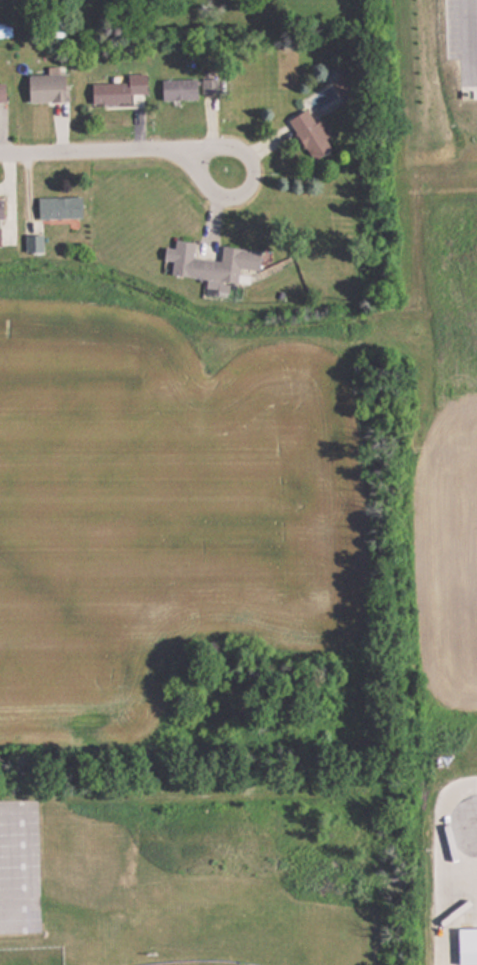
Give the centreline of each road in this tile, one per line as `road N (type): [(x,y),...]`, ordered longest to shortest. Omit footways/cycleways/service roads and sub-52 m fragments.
road 1 (residential): [(0,146),(144,140),(179,144),(227,169)]

